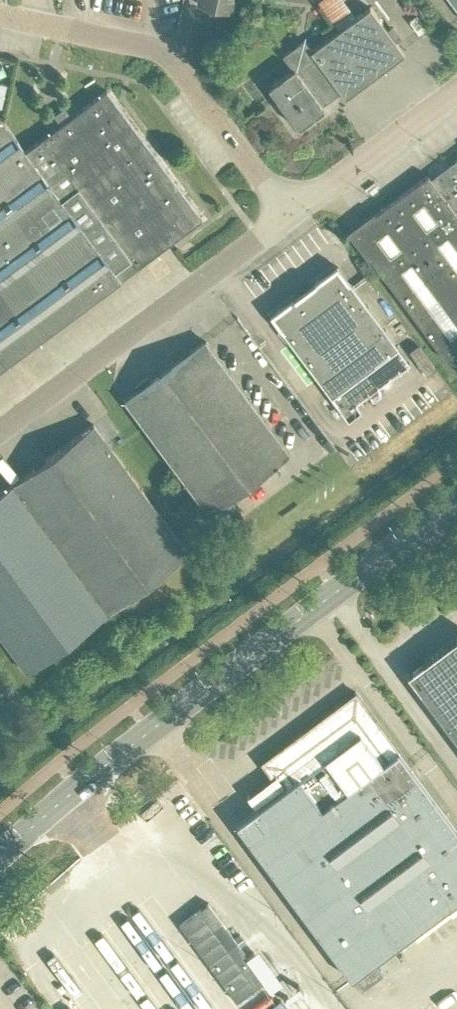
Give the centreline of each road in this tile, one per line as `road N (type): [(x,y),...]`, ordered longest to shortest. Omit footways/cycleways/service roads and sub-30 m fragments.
road 1 (tertiary): [(456,505),(80,789),(0,861)]
road 2 (residential): [(0,13),(171,58),(294,212)]
road 3 (residential): [(294,212),(0,429)]
road 4 (residential): [(456,90),(294,212)]

